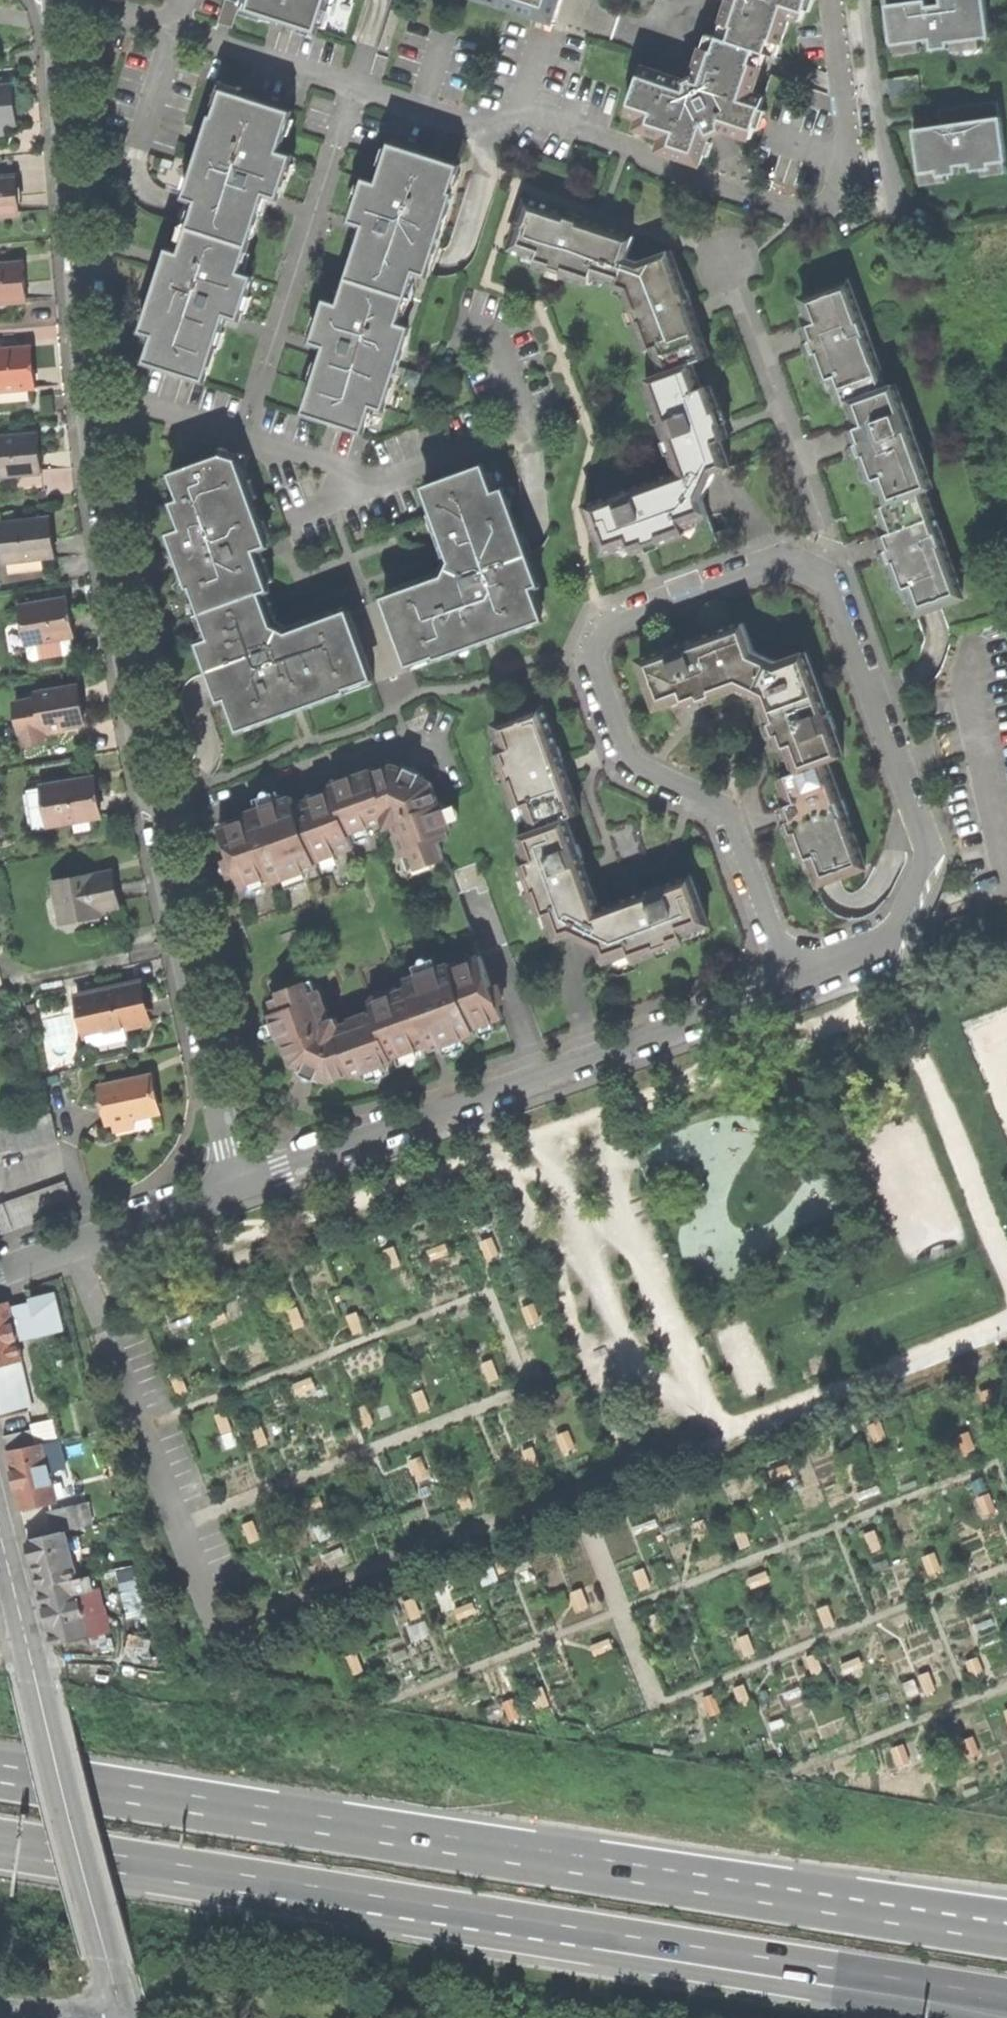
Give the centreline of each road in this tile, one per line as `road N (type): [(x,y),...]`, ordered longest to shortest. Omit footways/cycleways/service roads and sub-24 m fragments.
road 1 (residential): [(58,0),(98,491),(240,1188)]
road 2 (trunk): [(974,1935),(0,1772)]
road 3 (residential): [(794,981),(882,943),(926,850),(831,589),(800,567),(746,577),(615,624),(595,654),(633,756),(715,801),(736,829)]
road 4 (residential): [(794,981),(240,1188)]
road 5 (trunk): [(0,1839),(552,1923)]
road 6 (residential): [(126,2017),(0,1530)]
road 7 (trunk): [(552,1923),(1006,1993)]
road 8 (trunk): [(552,1923),(952,2017)]
road 9 (residential): [(240,1188),(0,1270)]
road 10 (residential): [(736,829),(794,981)]

